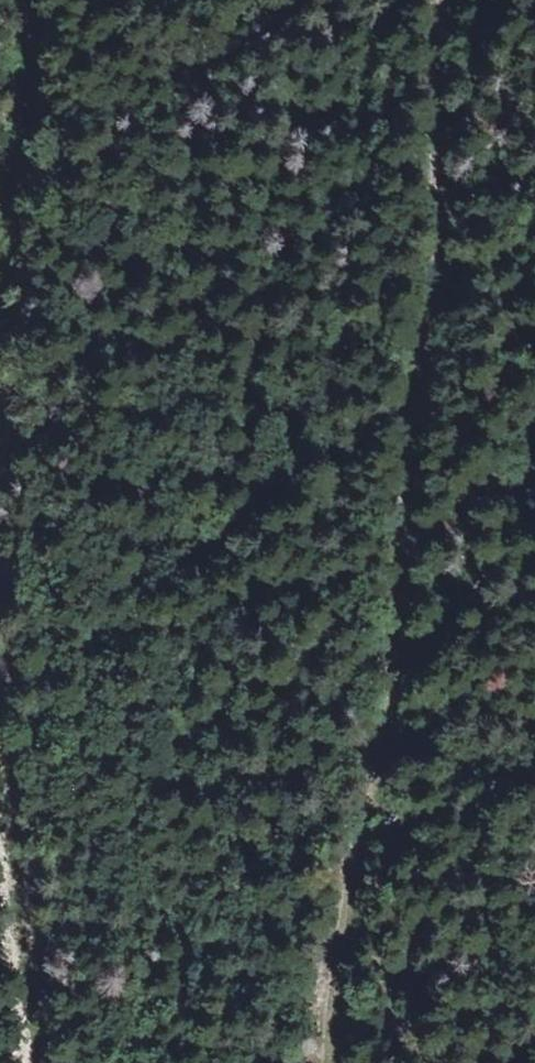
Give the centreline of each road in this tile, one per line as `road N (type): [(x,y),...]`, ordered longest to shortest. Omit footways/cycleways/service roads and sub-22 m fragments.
road 1 (track): [(322,1062),(334,919),(380,715),(452,0)]
road 2 (track): [(0,416),(32,120),(32,0)]
road 3 (track): [(40,1062),(0,715)]

